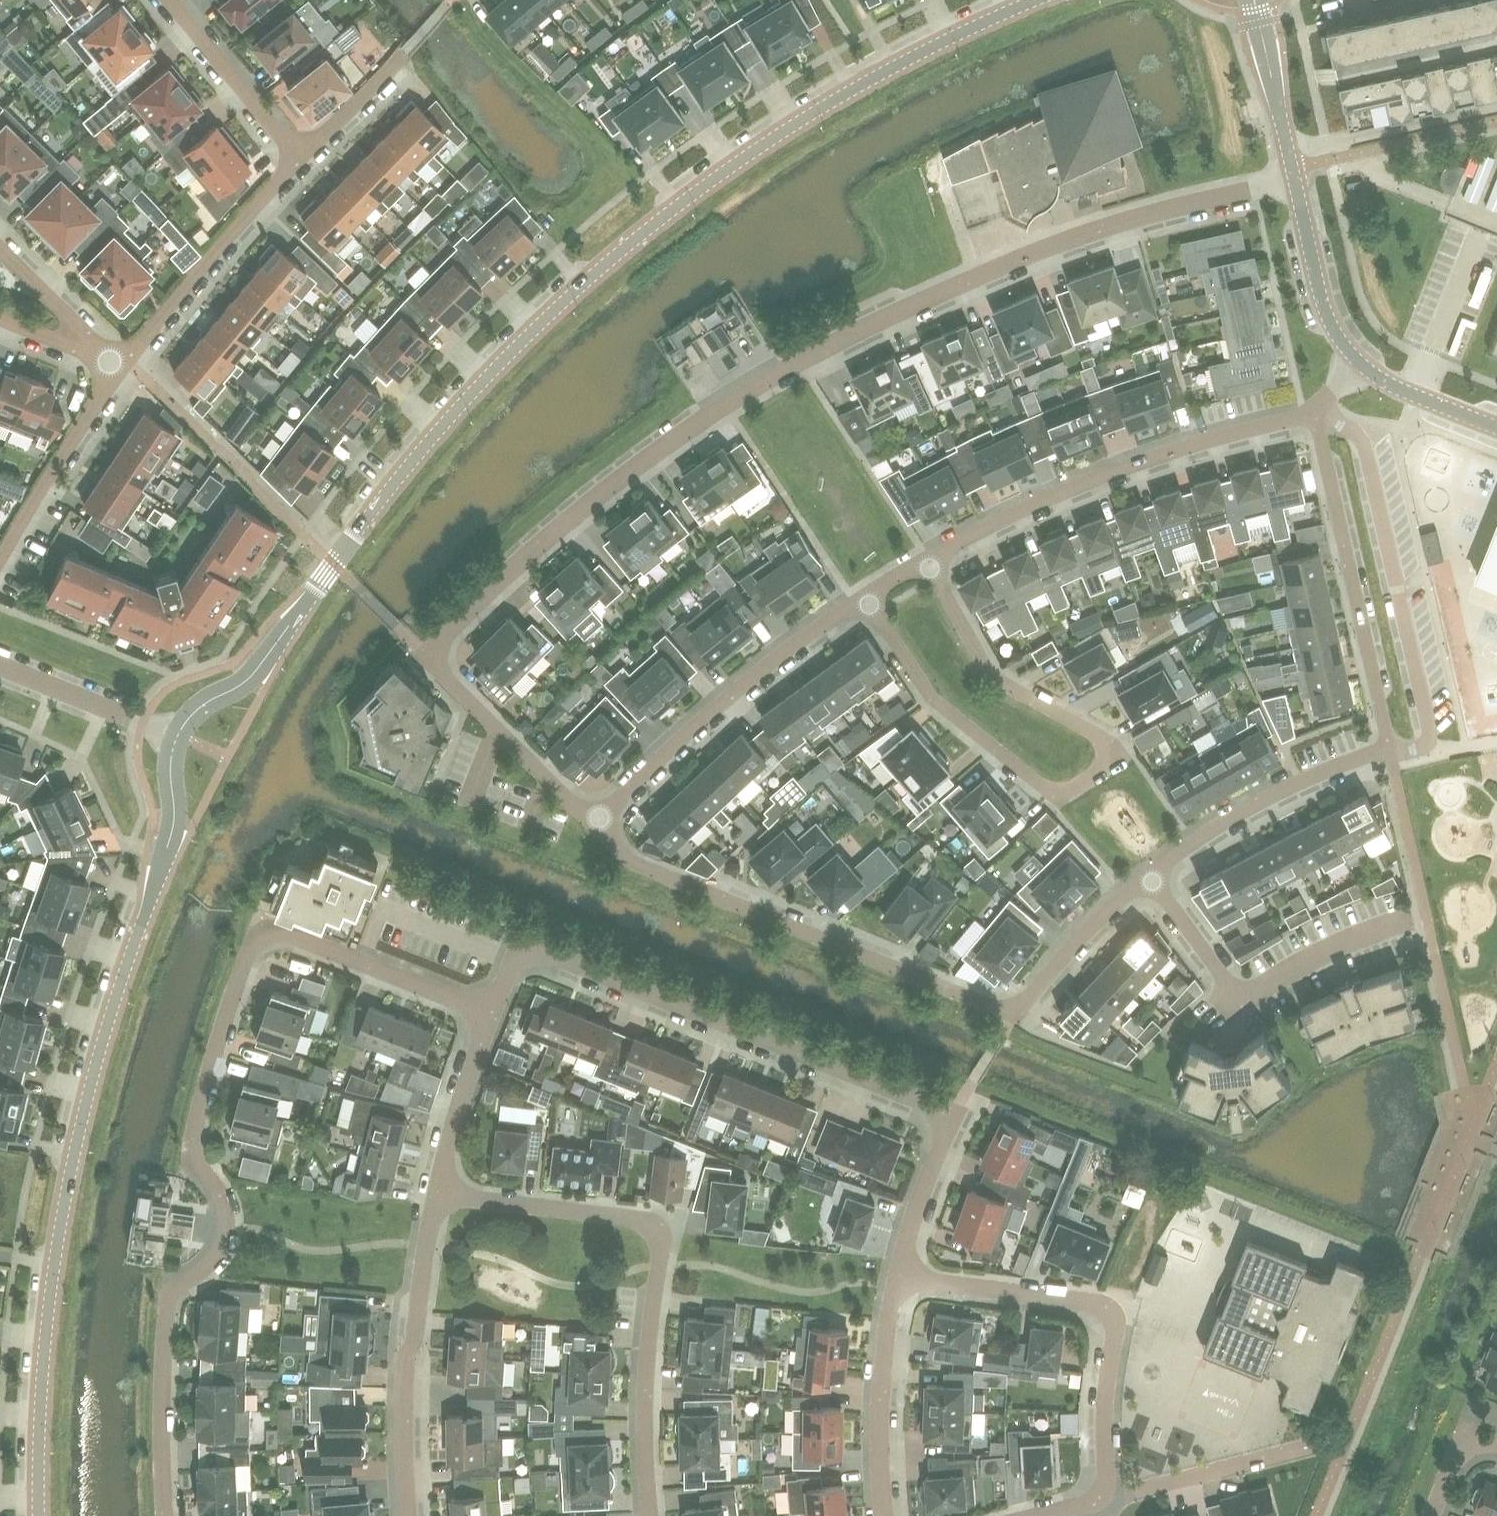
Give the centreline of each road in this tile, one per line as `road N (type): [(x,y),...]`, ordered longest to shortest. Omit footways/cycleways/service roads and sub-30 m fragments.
road 1 (residential): [(595,823),(424,652),(525,558),(635,462),(711,409),(878,319),(1150,211),(1294,178)]
road 2 (tertiary): [(174,734),(204,700),(268,655),(395,483),(599,271),(825,105),(1036,0)]
road 3 (residential): [(163,1515),(158,1370),(166,1285),(202,1261),(221,1228),(214,1193),(187,1158),(229,994),(250,948),(266,935),(286,935),(484,1013)]
road 4 (tertiary): [(39,1515),(39,1414),(56,1235),(102,1036),(173,822),(174,734)]
road 5 (residential): [(484,1013),(499,966),(517,956),(933,1105),(947,1123),(895,1280)]
road 6 (residential): [(865,593),(928,696),(1050,796),(1117,753),(986,673),(922,559)]
road 7 (residential): [(1145,875),(1287,784),(1386,745),(1310,412)]
road 8 (residential): [(642,1515),(654,1236),(644,1226),(436,1192)]
road 9 (residential): [(1011,1015),(635,864),(595,823)]
road 10 (residential): [(922,559),(1094,475),(1310,412)]
road 11 (residential): [(1100,1503),(1110,1315),(1099,1303),(895,1280)]
road 12 (residential): [(595,823),(686,732),(791,643),(865,593)]
road 13 (residential): [(1145,875),(1236,1000),(1308,953),(1389,919)]
road 14 (residential): [(406,1515),(407,1339),(436,1192)]
road 15 (residential): [(300,157),(122,363)]
road 16 (residential): [(895,1280),(879,1347),(874,1418),(881,1515)]
road 17 (residential): [(1100,1503),(1323,1442)]
road 18 (residential): [(122,363),(0,559)]
road 19 (residential): [(1287,149),(1496,103)]
road 20 (residential): [(172,0),(300,157)]
road 21 (tertiary): [(1354,363),(1327,322),(1294,178)]
road 22 (residential): [(1011,1015),(1064,949),(1145,875)]
road 23 (residential): [(174,734),(0,665)]
road 24 (residential): [(436,1192),(484,1013)]
road 25 (residential): [(122,363),(0,244)]
road 26 (tertiary): [(1496,426),(1354,363)]
road 27 (tertiary): [(1287,149),(1254,0)]
road 28 (unclassified): [(300,157),(404,51)]
road 29 (residential): [(0,314),(122,363)]
road 30 (residential): [(1496,1442),(1466,1430),(1432,1515)]

